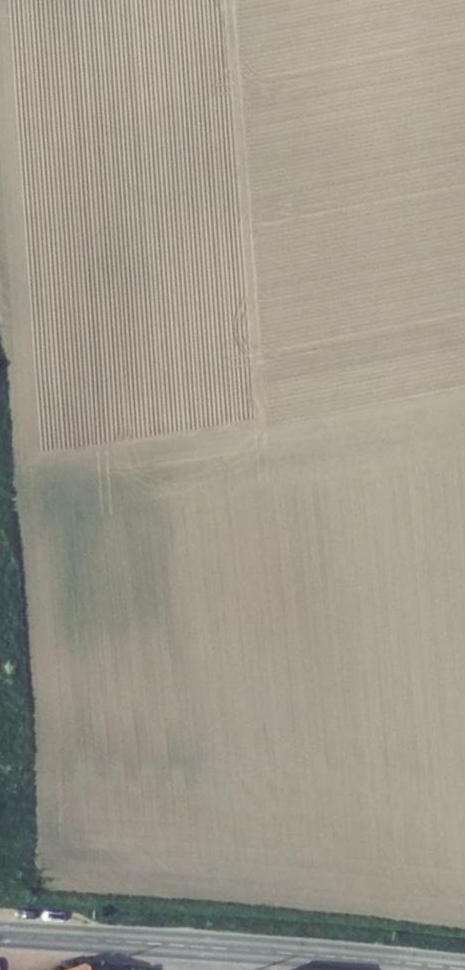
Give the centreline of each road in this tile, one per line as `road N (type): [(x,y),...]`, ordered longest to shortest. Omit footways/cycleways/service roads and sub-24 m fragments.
road 1 (secondary): [(0,933),(464,968)]

